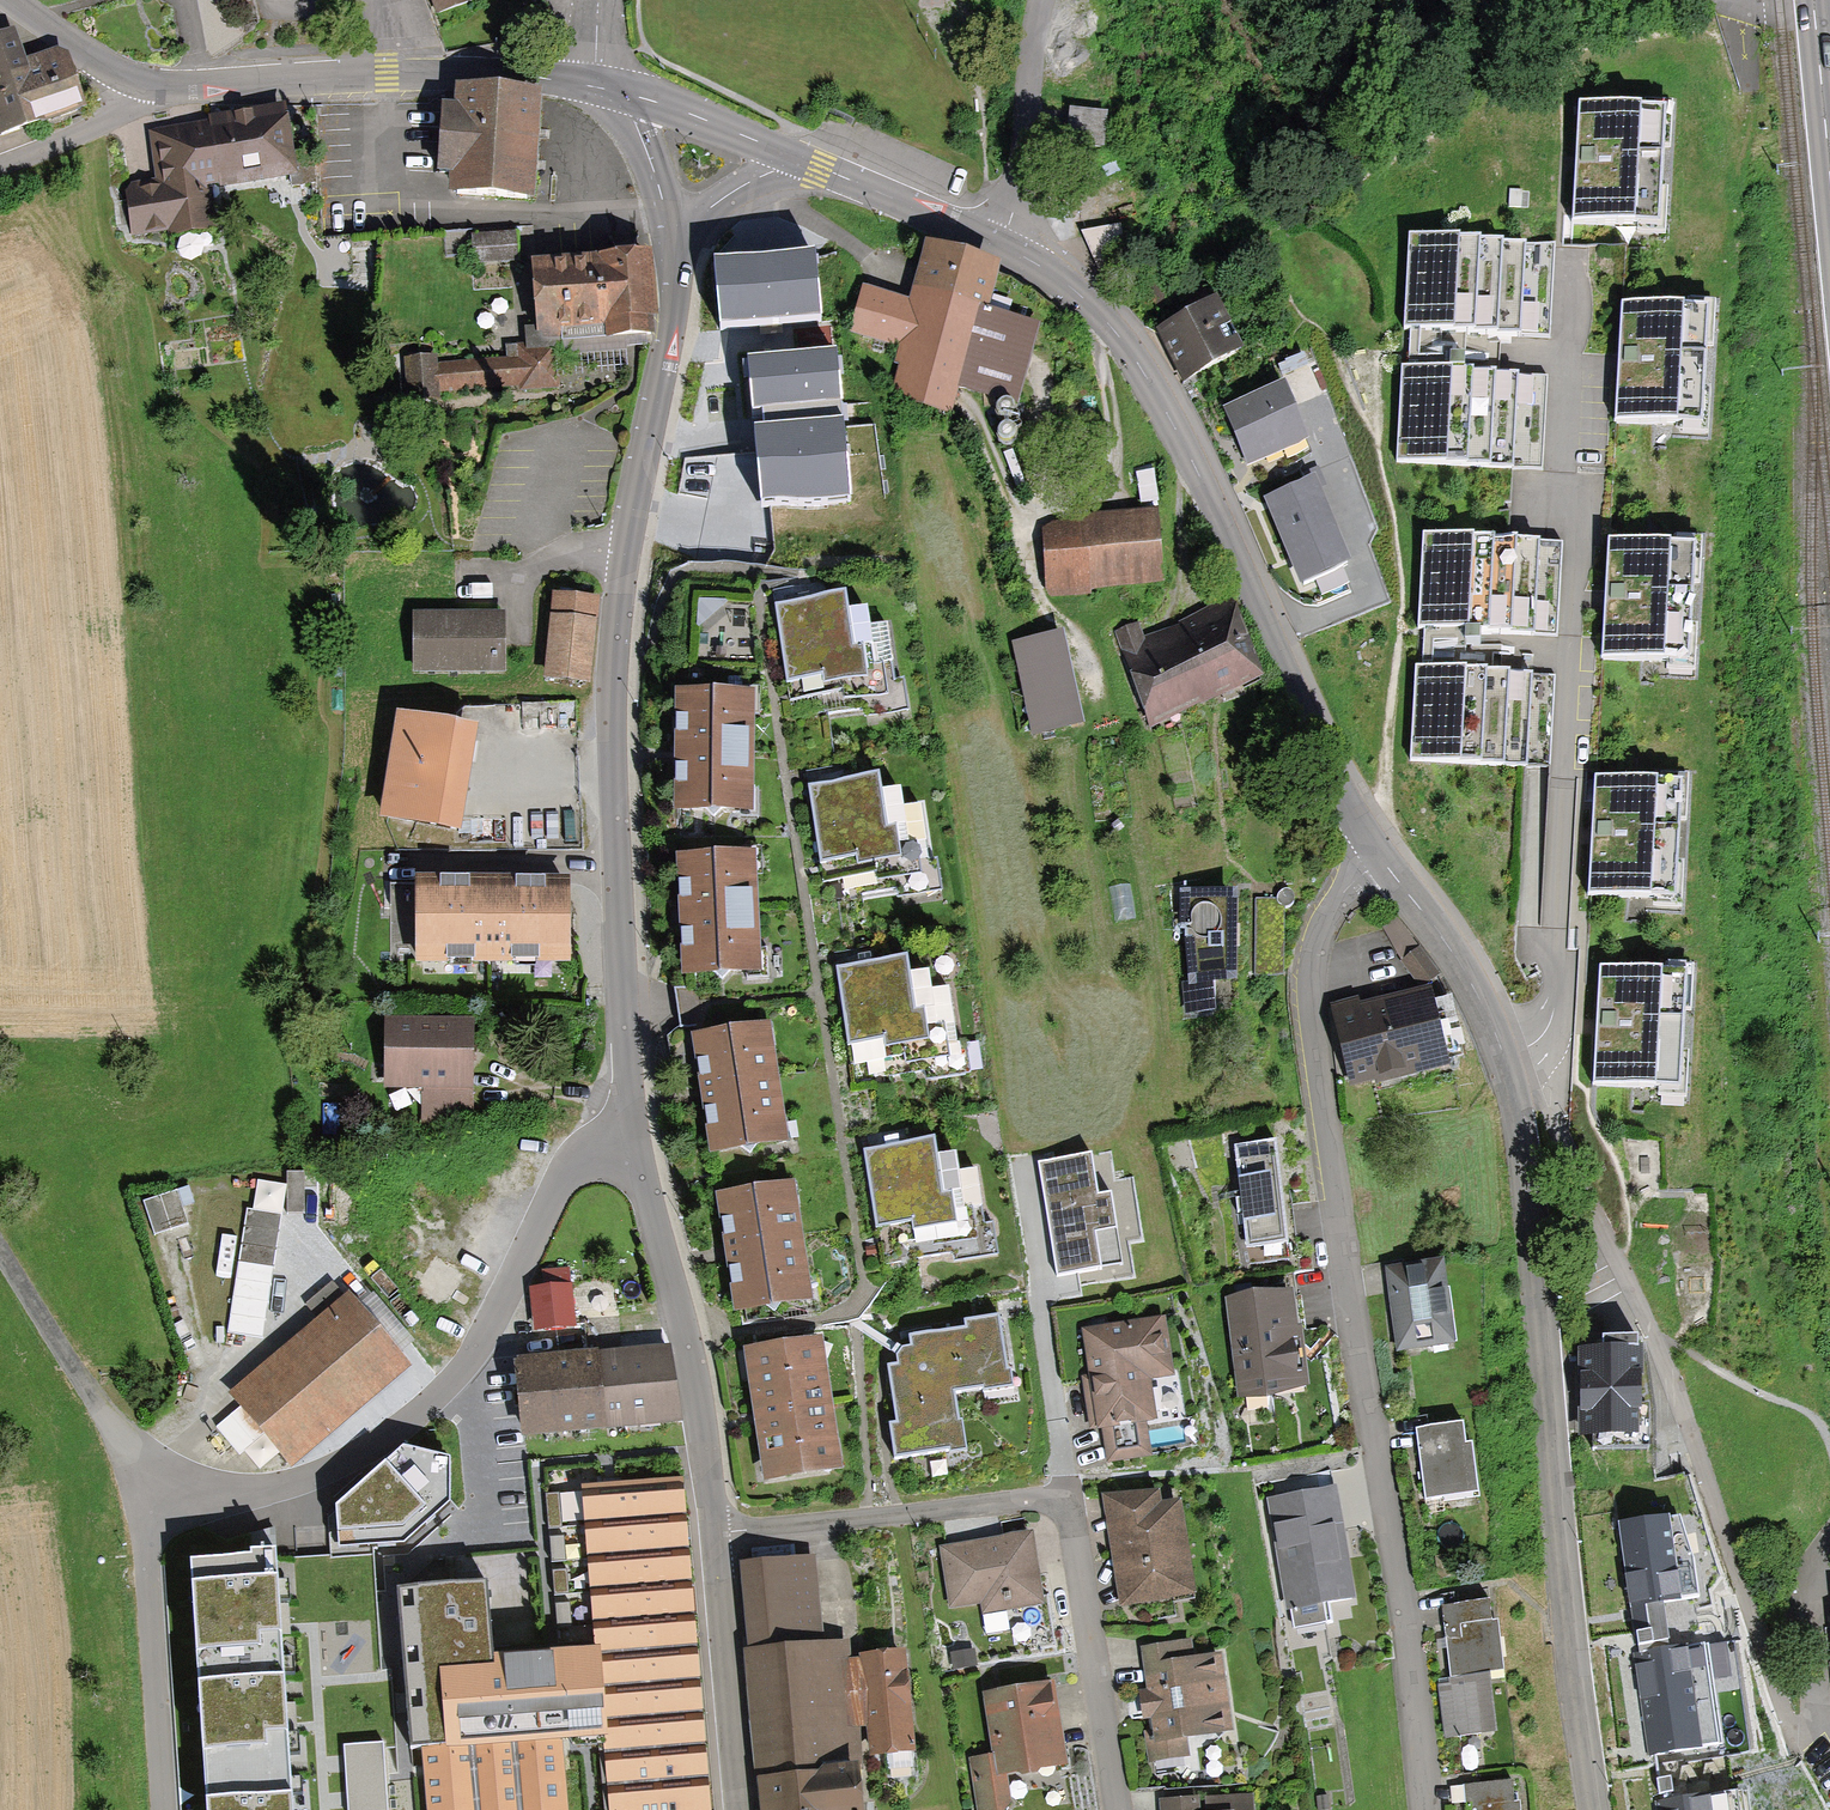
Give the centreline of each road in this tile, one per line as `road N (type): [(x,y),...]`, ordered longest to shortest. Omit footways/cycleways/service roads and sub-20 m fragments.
road 1 (residential): [(1368,834),(1325,905),(1305,989),(1425,1809)]
road 2 (tertiary): [(670,235),(667,337),(635,487),(613,665),(630,1140)]
road 3 (residential): [(1510,1086),(1548,1021),(1597,253)]
road 4 (tertiary): [(1510,1086),(1561,1605),(1591,1809)]
road 5 (residential): [(1510,1086),(1539,1098),(1654,1342),(1790,1729)]
road 6 (tertiary): [(1001,244),(1060,281),(1115,332),(1153,387),(1236,552),(1322,759),(1368,834)]
road 7 (residential): [(1116,1809),(1065,1498),(716,1531)]
road 8 (residential): [(140,1491),(207,1497),(296,1488),(407,1424),(470,1361),(574,1155),(630,1140)]
road 9 (tertiary): [(145,85),(404,73),(595,85)]
road 10 (tertiary): [(630,1140),(705,1448),(716,1531)]
road 11 (residential): [(140,1491),(160,1809)]
road 12 (tertiary): [(1368,834),(1458,962),(1510,1086)]
road 13 (residential): [(0,1249),(105,1415),(140,1491)]
road 14 (tertiary): [(716,1531),(738,1809)]
road 15 (residential): [(1001,244),(1017,188),(1039,0)]
road 16 (tertiary): [(781,153),(1001,244)]
road 17 (primary): [(1813,0),(1829,183)]
road 18 (residential): [(0,163),(135,106),(145,85)]
road 19 (tertiary): [(14,0),(145,85)]
road 20 (tertiary): [(638,96),(781,153)]
road 21 (tertiary): [(638,96),(633,118),(670,235)]
road 22 (tertiary): [(670,235),(767,175),(781,153)]

